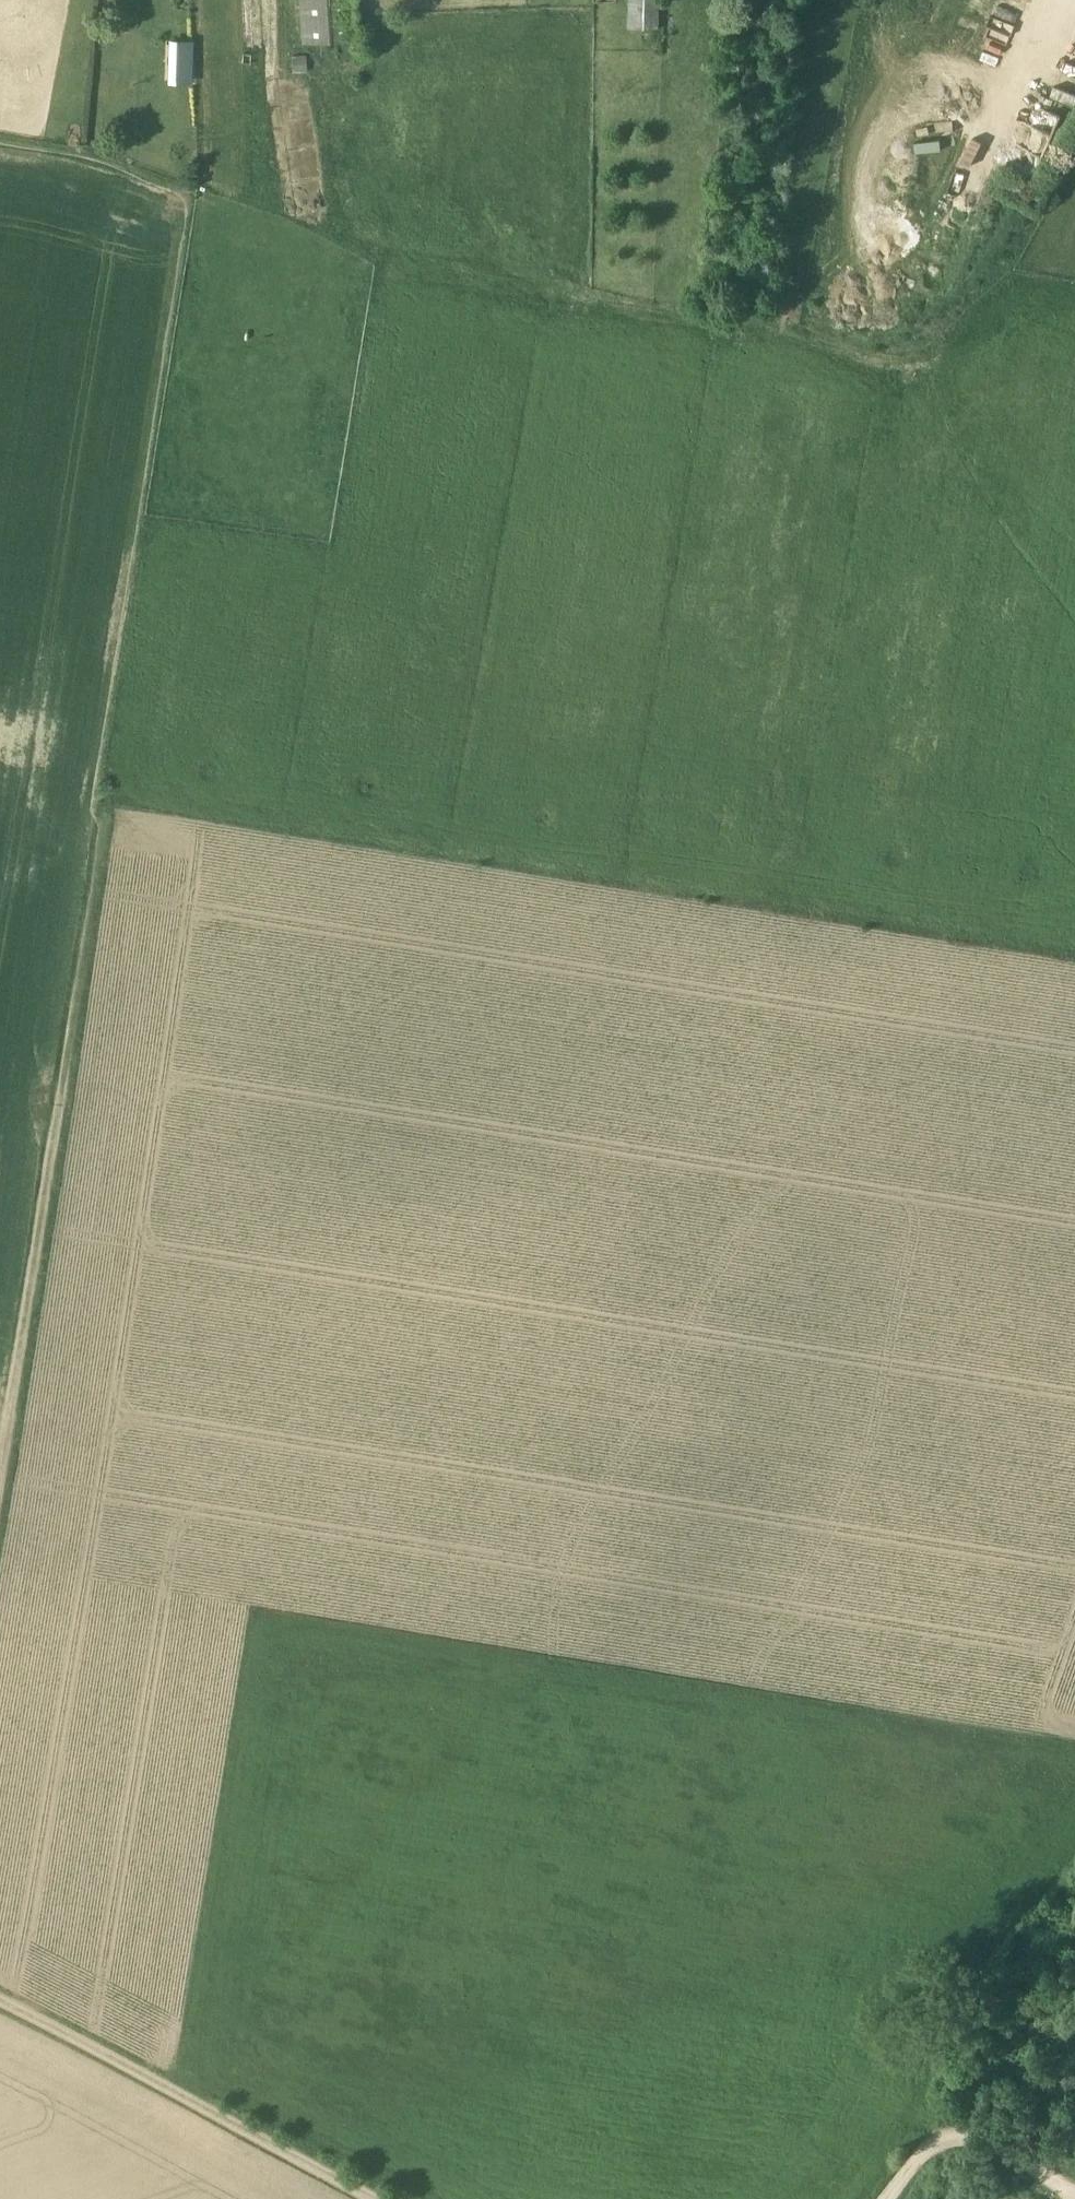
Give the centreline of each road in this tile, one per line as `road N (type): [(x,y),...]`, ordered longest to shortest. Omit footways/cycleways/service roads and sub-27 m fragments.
road 1 (track): [(0,1465),(107,810)]
road 2 (track): [(380,2198),(0,1998)]
road 3 (track): [(1074,2190),(958,2134),(929,2144),(891,2198)]

